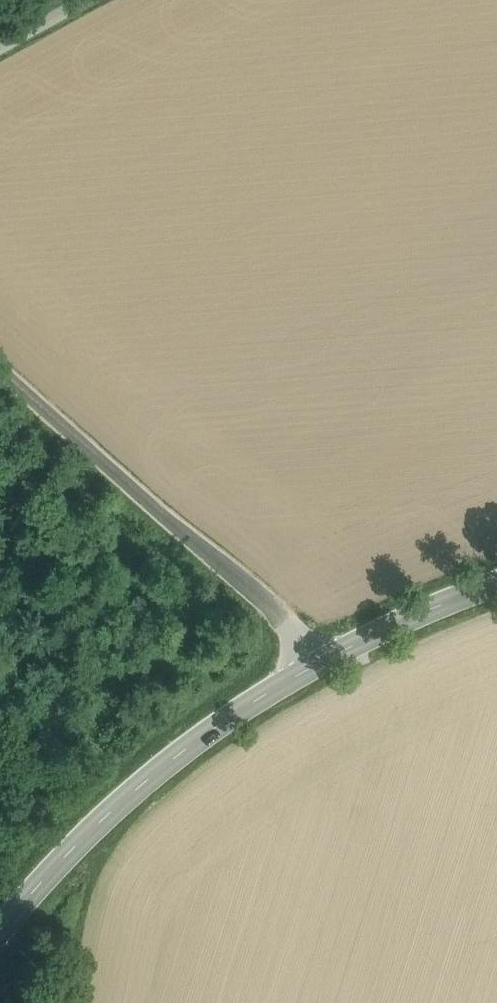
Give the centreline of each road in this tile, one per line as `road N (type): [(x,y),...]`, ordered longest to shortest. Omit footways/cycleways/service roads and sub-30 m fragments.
road 1 (secondary): [(0,932),(91,830),(250,704),(336,654),(496,581)]
road 2 (track): [(336,654),(100,461),(0,364)]

